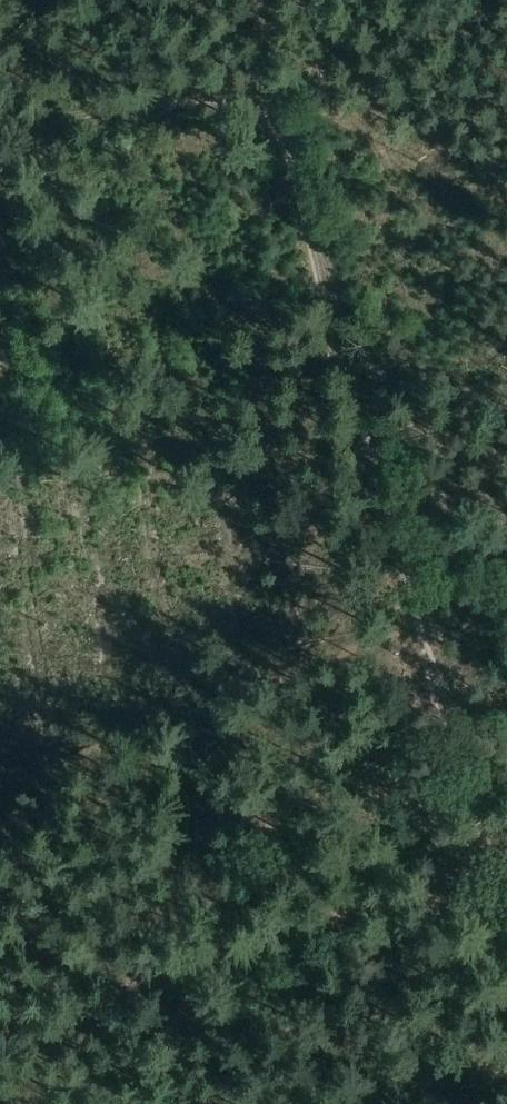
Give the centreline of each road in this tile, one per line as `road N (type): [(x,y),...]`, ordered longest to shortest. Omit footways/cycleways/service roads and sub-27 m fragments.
road 1 (track): [(281,145),(468,785)]
road 2 (track): [(0,123),(220,98),(254,104),(281,145)]

